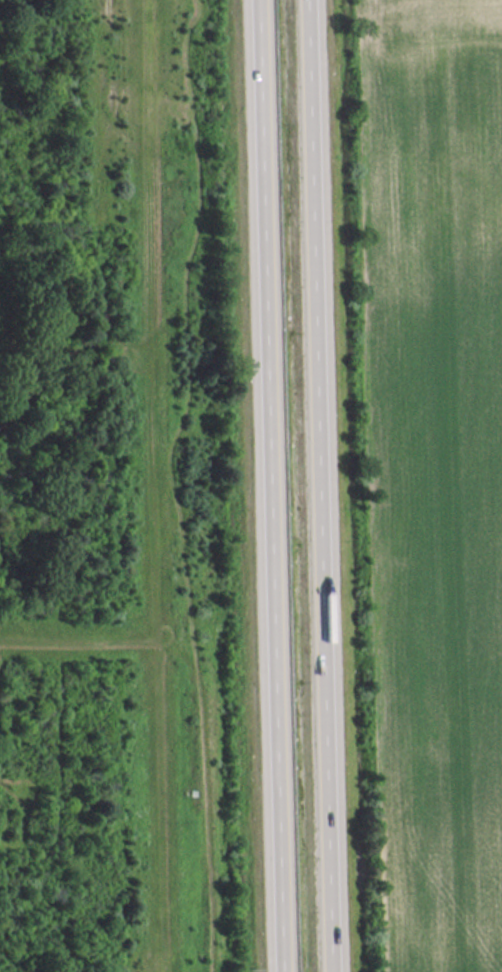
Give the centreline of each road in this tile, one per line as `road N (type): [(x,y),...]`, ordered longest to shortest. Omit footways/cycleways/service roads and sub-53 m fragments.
road 1 (motorway): [(349,971),(325,0)]
road 2 (motorway): [(270,0),(292,971)]

